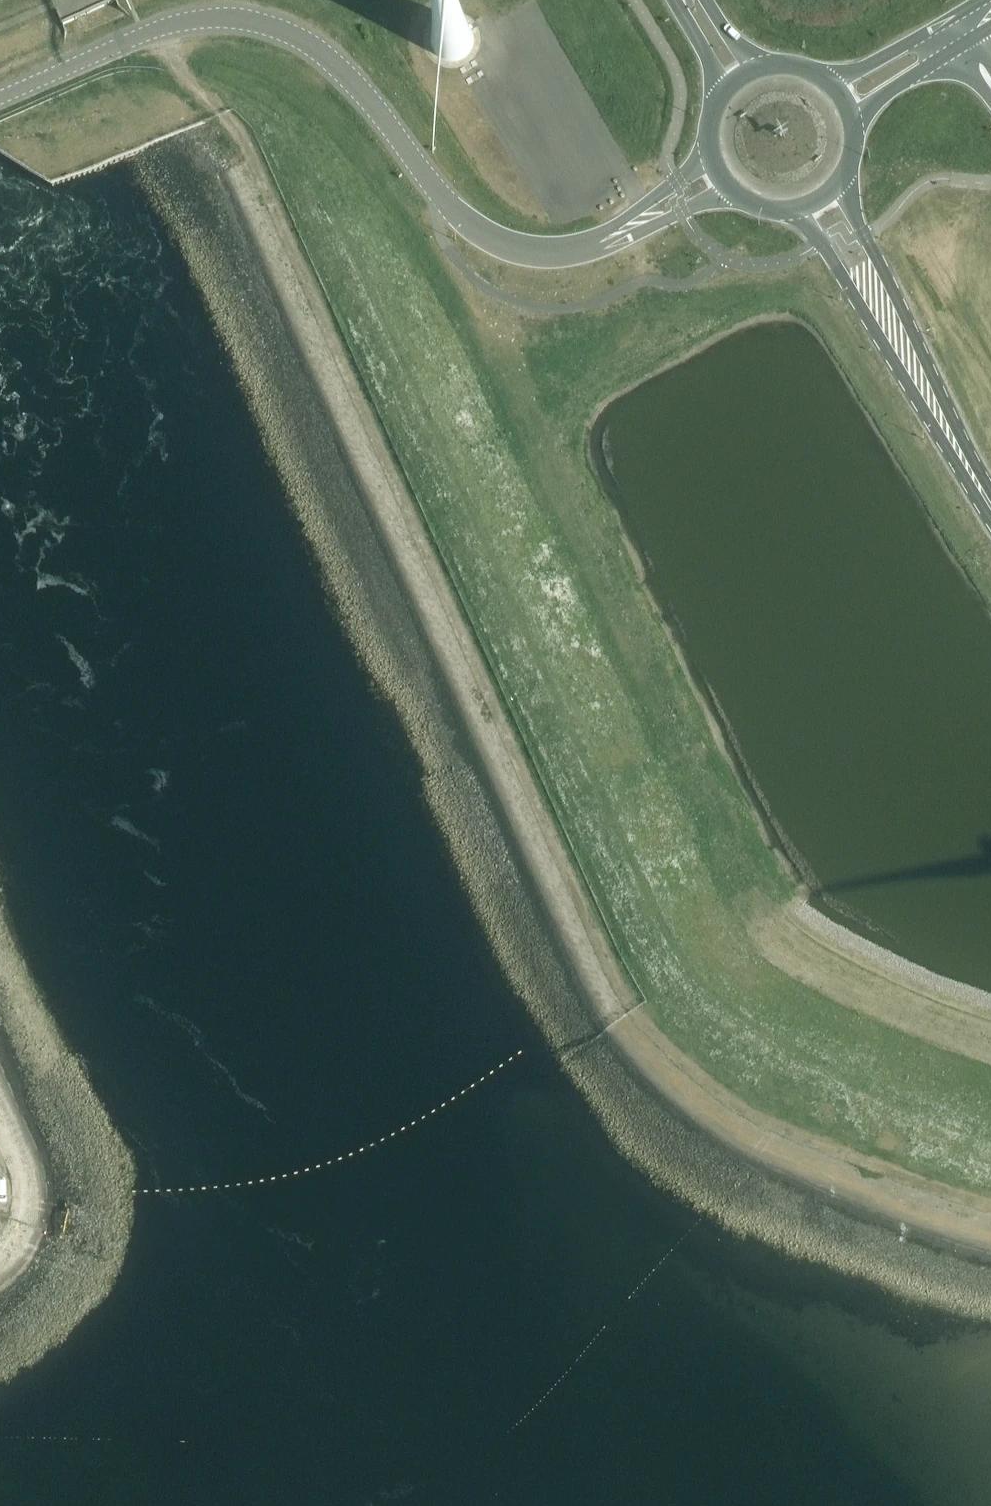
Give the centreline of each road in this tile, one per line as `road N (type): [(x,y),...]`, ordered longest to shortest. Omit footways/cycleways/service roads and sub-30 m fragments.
road 1 (unclassified): [(0,98),(149,33),(193,21),(234,21),(323,54),(435,188)]
road 2 (primary): [(795,209),(990,509)]
road 3 (primary): [(990,498),(840,182)]
road 4 (unclassified): [(598,244),(538,254),(500,246),(435,188)]
road 5 (unclassified): [(598,244),(734,193)]
road 6 (unclassified): [(711,155),(598,244)]
road 7 (primary): [(853,120),(922,70),(956,30)]
road 8 (primary): [(956,30),(831,83)]

